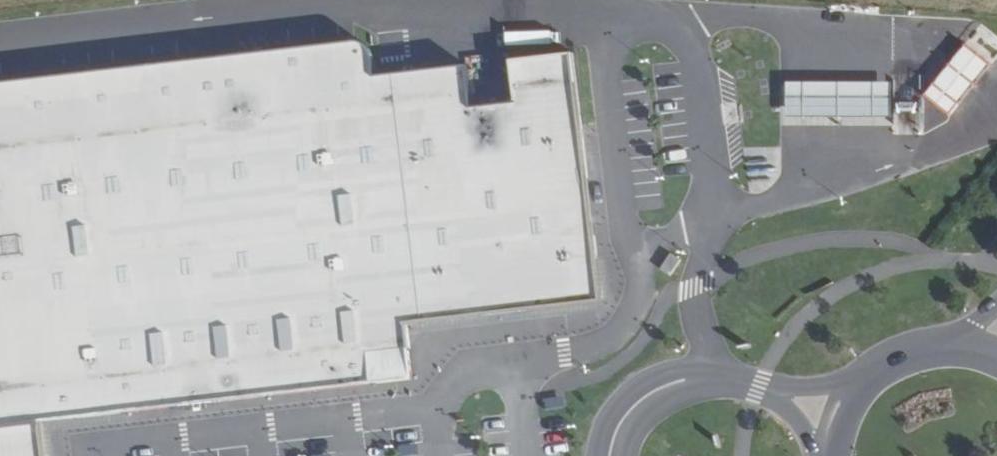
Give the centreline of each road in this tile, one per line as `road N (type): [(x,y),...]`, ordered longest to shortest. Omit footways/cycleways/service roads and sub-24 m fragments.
road 1 (primary): [(939,346),(891,361),(859,386),(836,423),(829,455)]

